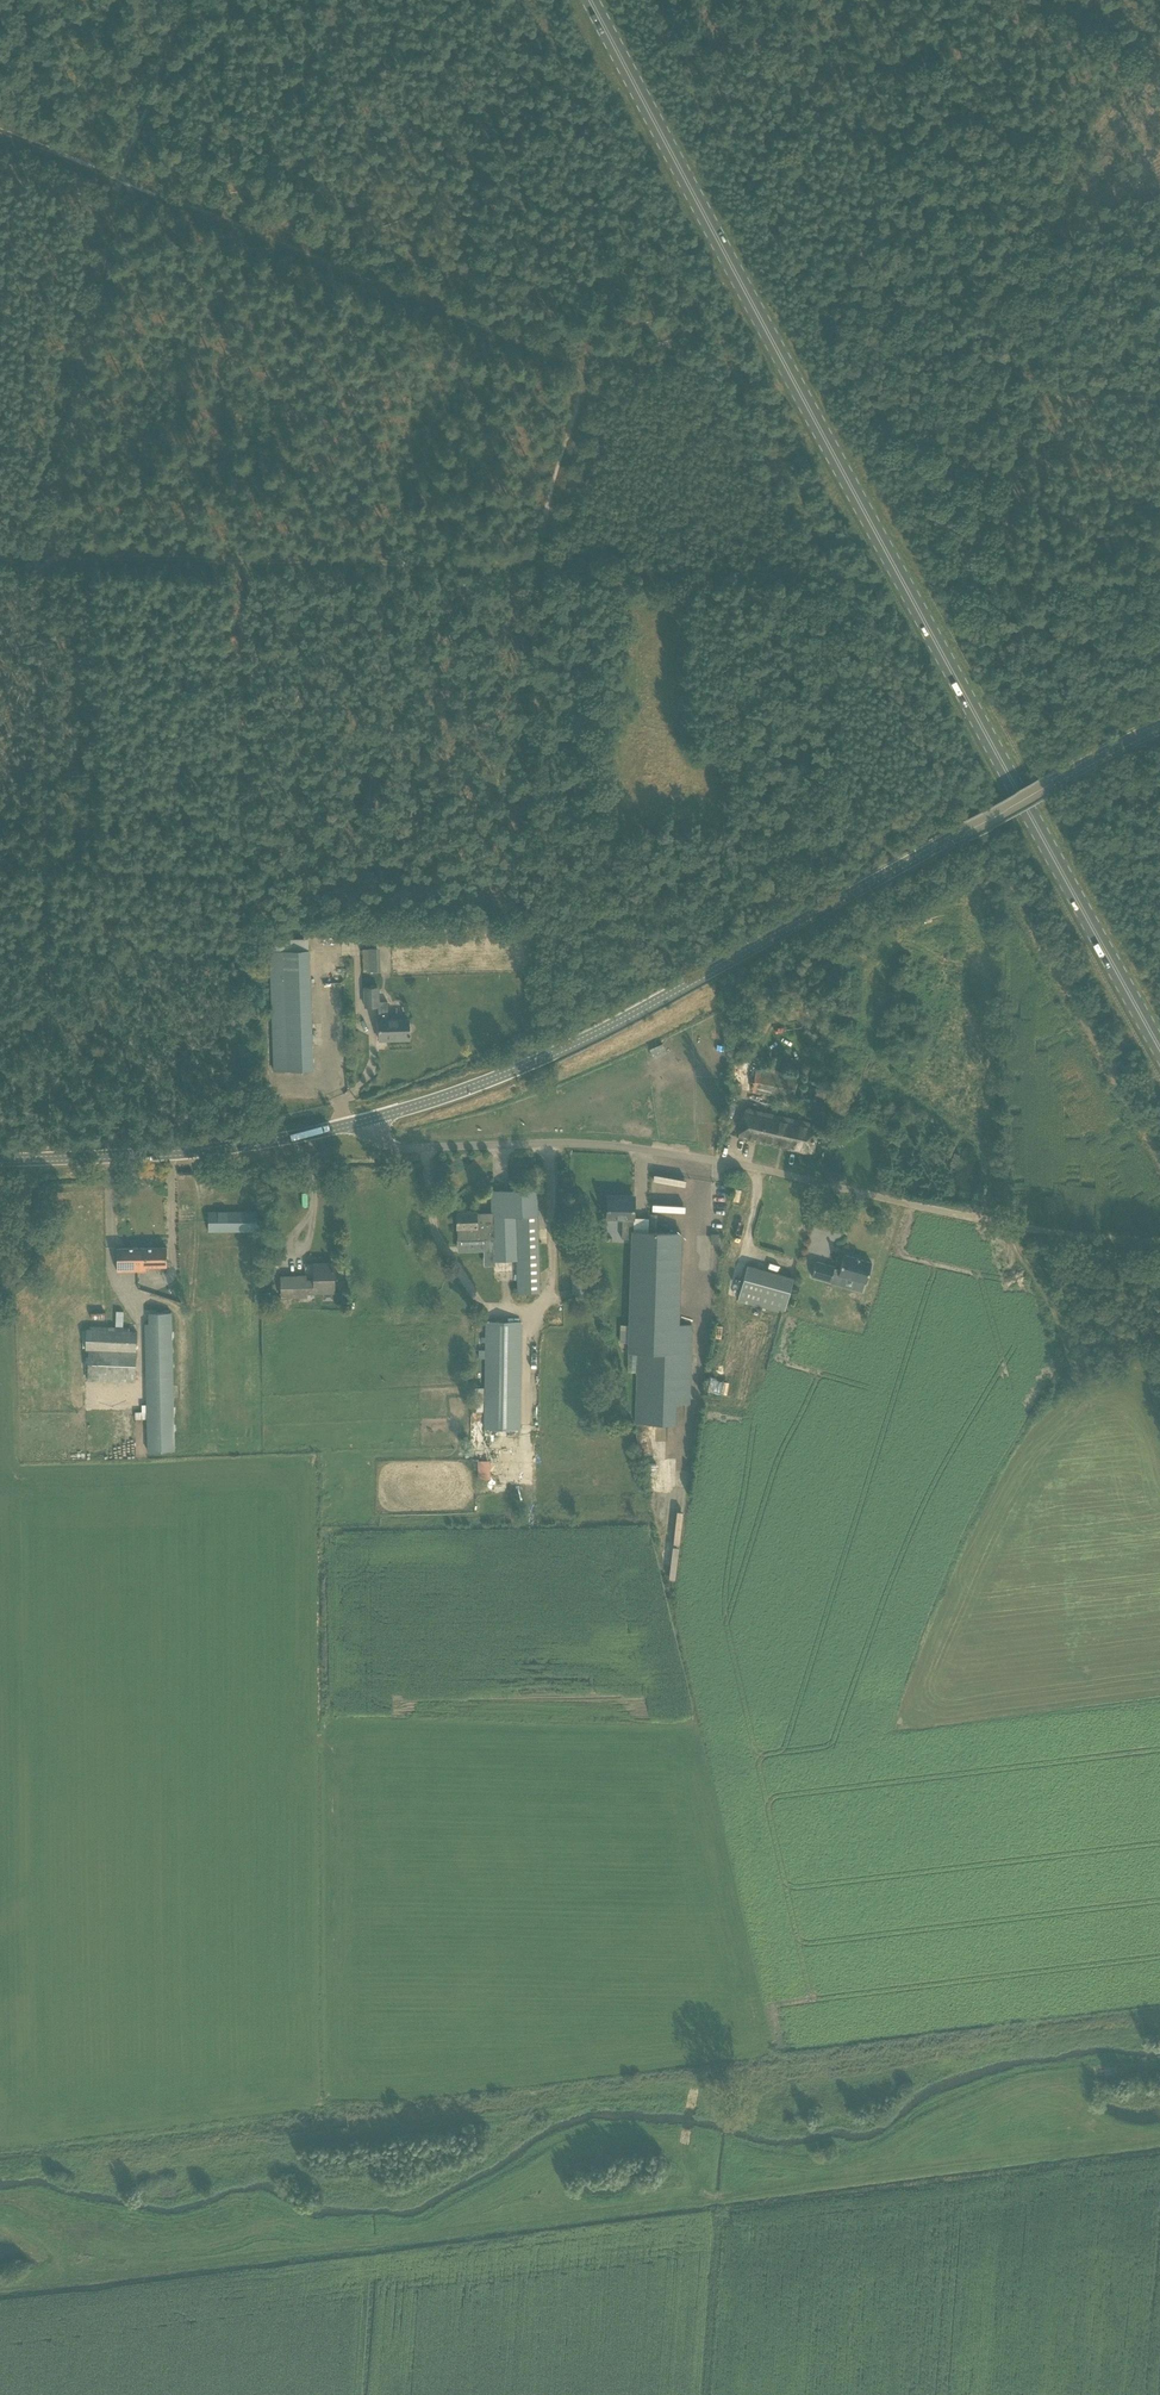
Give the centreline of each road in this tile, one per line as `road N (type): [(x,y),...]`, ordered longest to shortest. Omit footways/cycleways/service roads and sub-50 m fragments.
road 1 (primary): [(1159,1053),(594,0)]
road 2 (tertiary): [(371,1121),(623,1020),(1159,729)]
road 3 (unclassified): [(998,1224),(714,1159),(598,1145),(394,1145),(371,1121)]
road 4 (tertiary): [(0,1158),(256,1142),(371,1121)]

